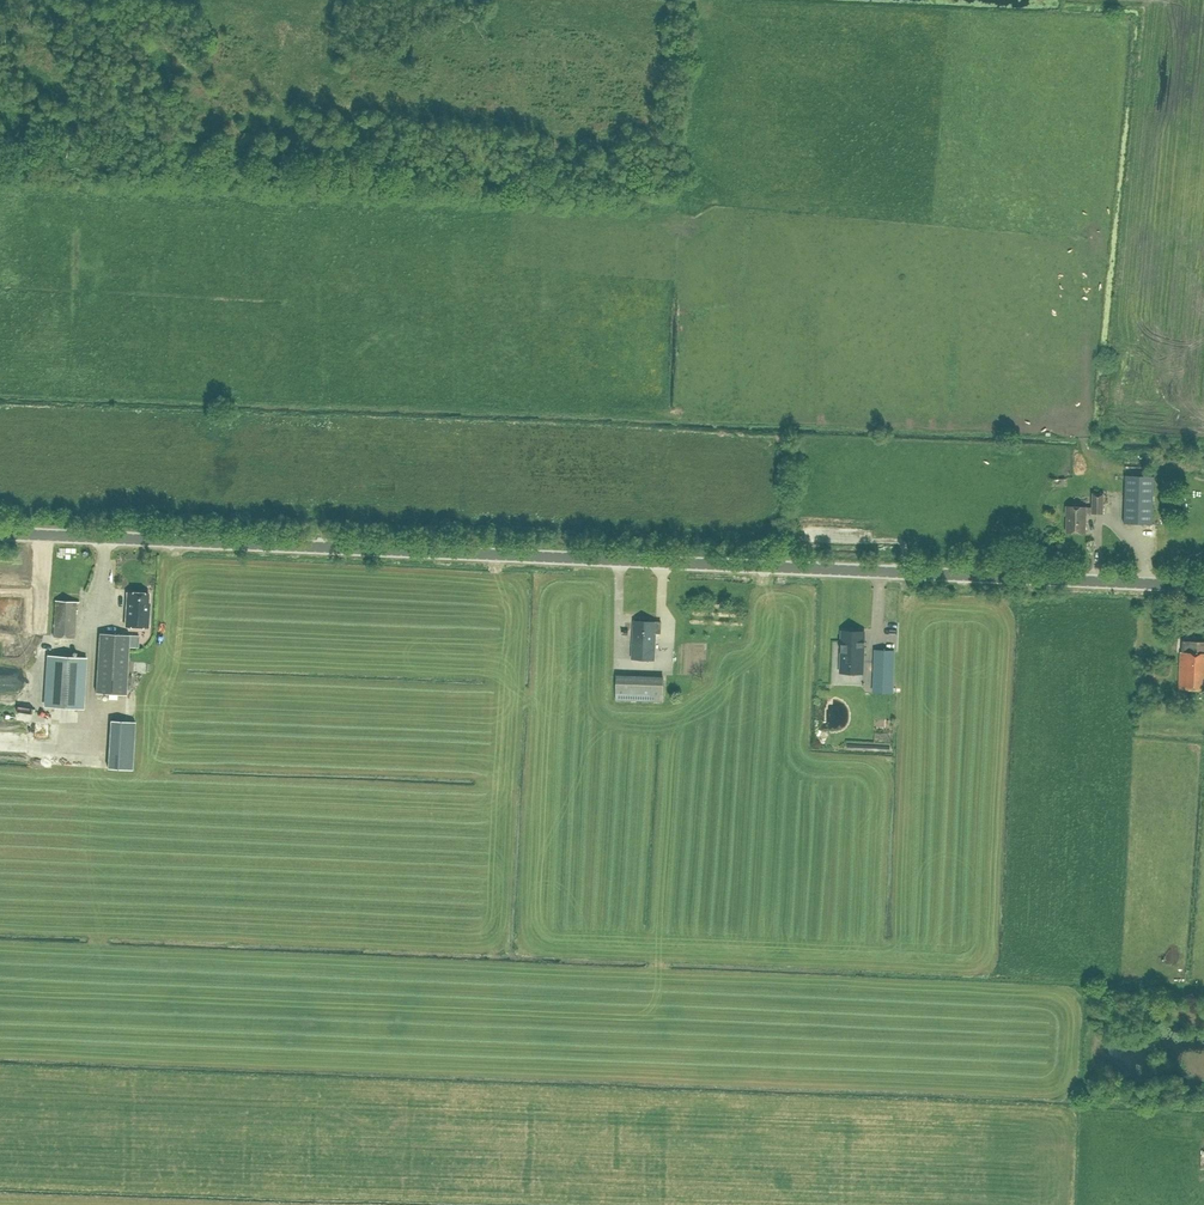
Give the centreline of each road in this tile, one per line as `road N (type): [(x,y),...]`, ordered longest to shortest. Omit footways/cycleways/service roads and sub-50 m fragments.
road 1 (tertiary): [(1203,587),(0,533)]

